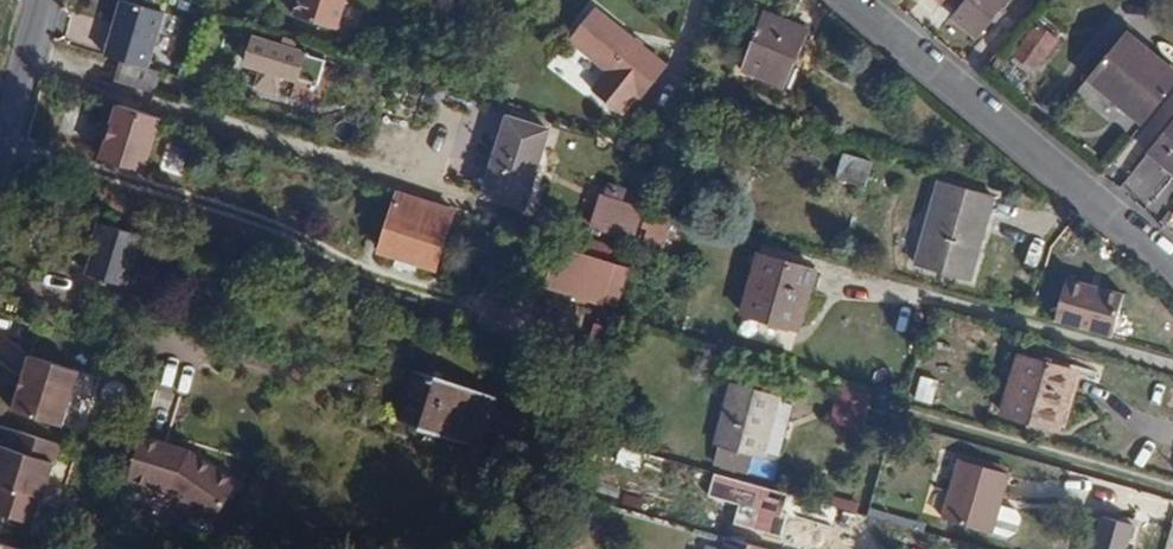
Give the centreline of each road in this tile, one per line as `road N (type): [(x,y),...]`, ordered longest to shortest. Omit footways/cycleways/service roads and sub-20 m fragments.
road 1 (residential): [(859,0),(1172,257)]
road 2 (residential): [(40,0),(0,175)]

